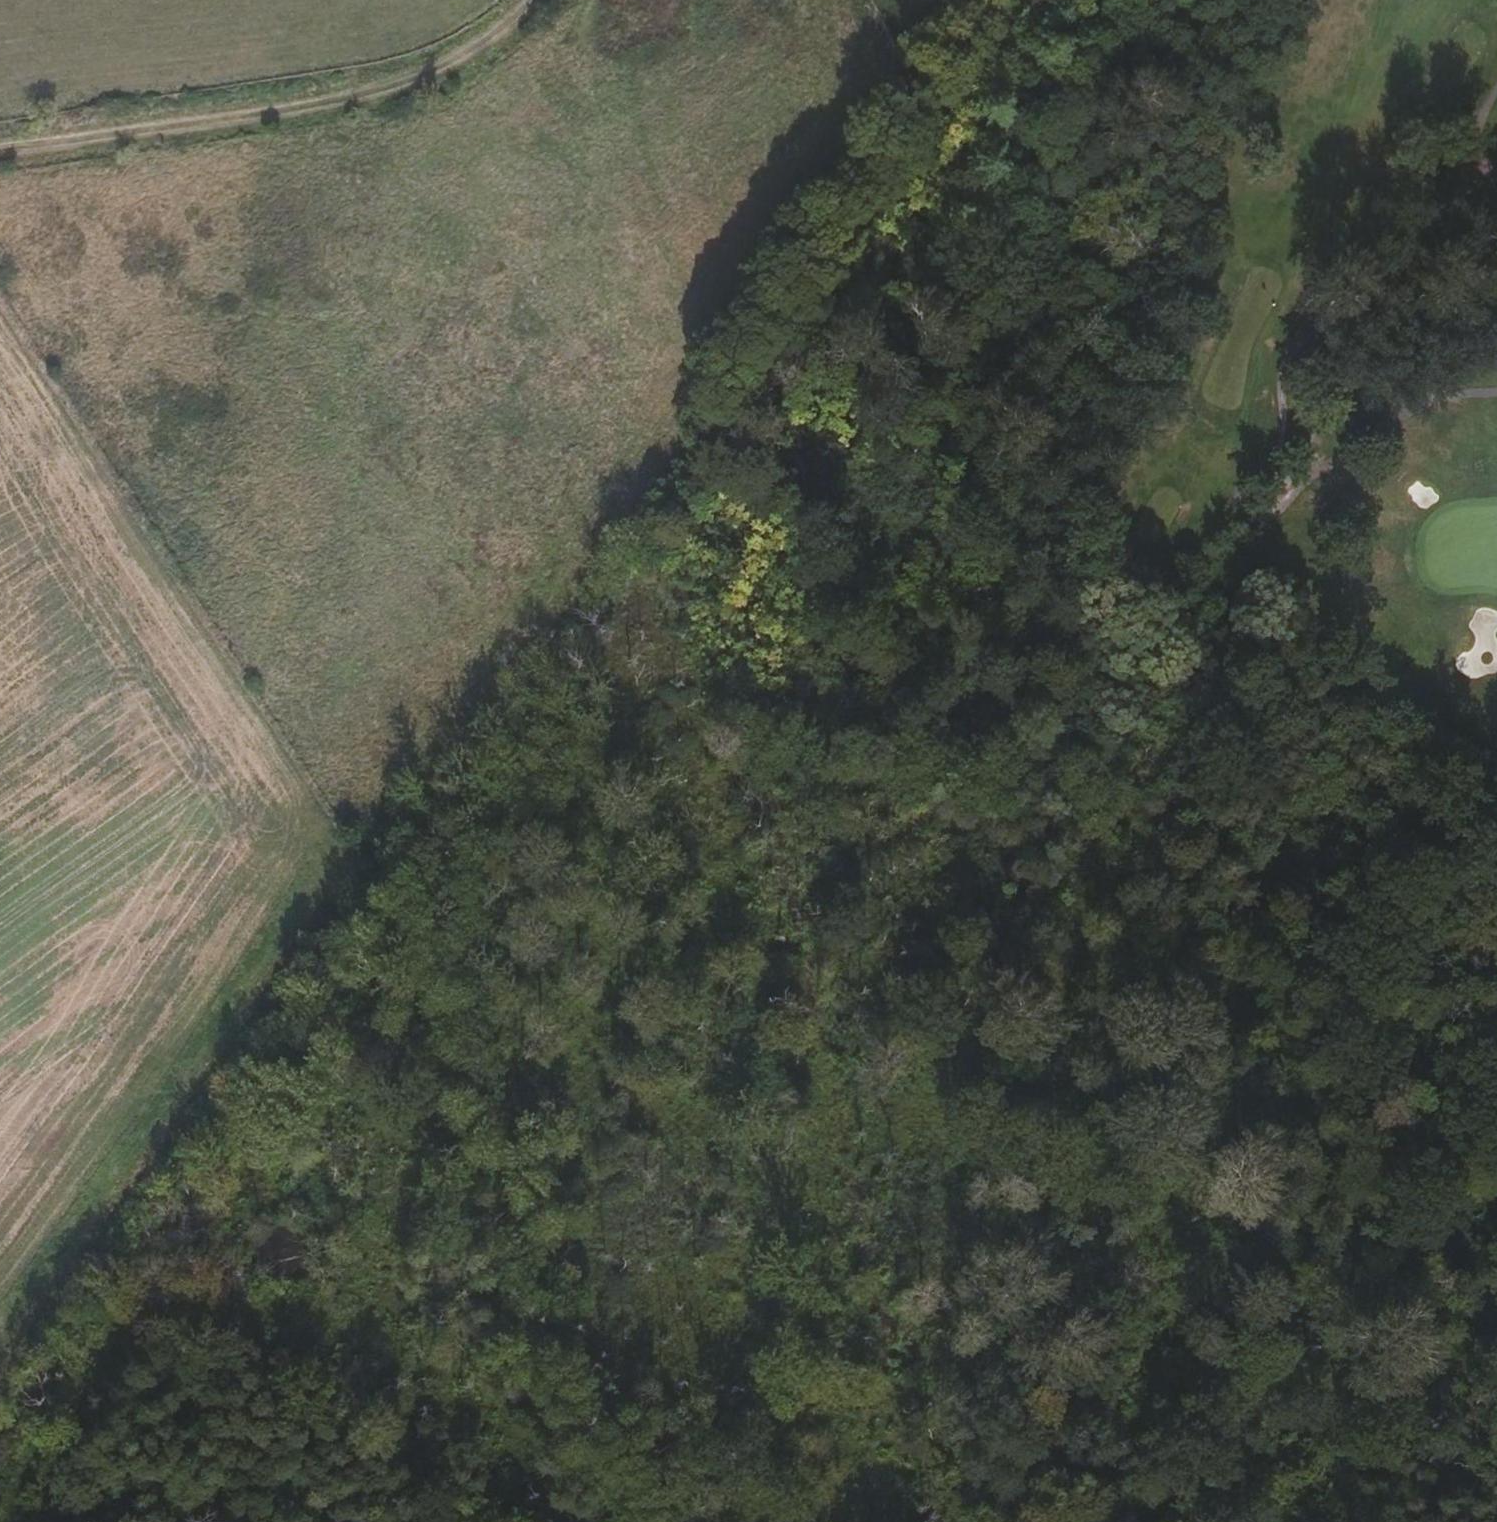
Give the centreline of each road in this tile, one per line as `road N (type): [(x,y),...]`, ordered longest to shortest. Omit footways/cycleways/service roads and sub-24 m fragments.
road 1 (track): [(0,150),(263,114),(404,80),(488,37),(535,0)]

